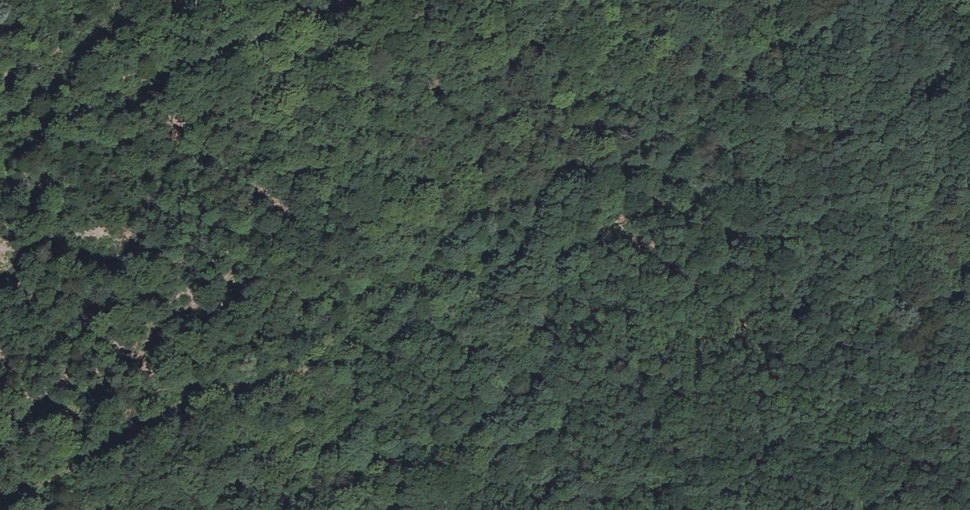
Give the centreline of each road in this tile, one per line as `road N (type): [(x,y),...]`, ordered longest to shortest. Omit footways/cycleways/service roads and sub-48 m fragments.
road 1 (track): [(0,143),(225,57),(347,0)]

